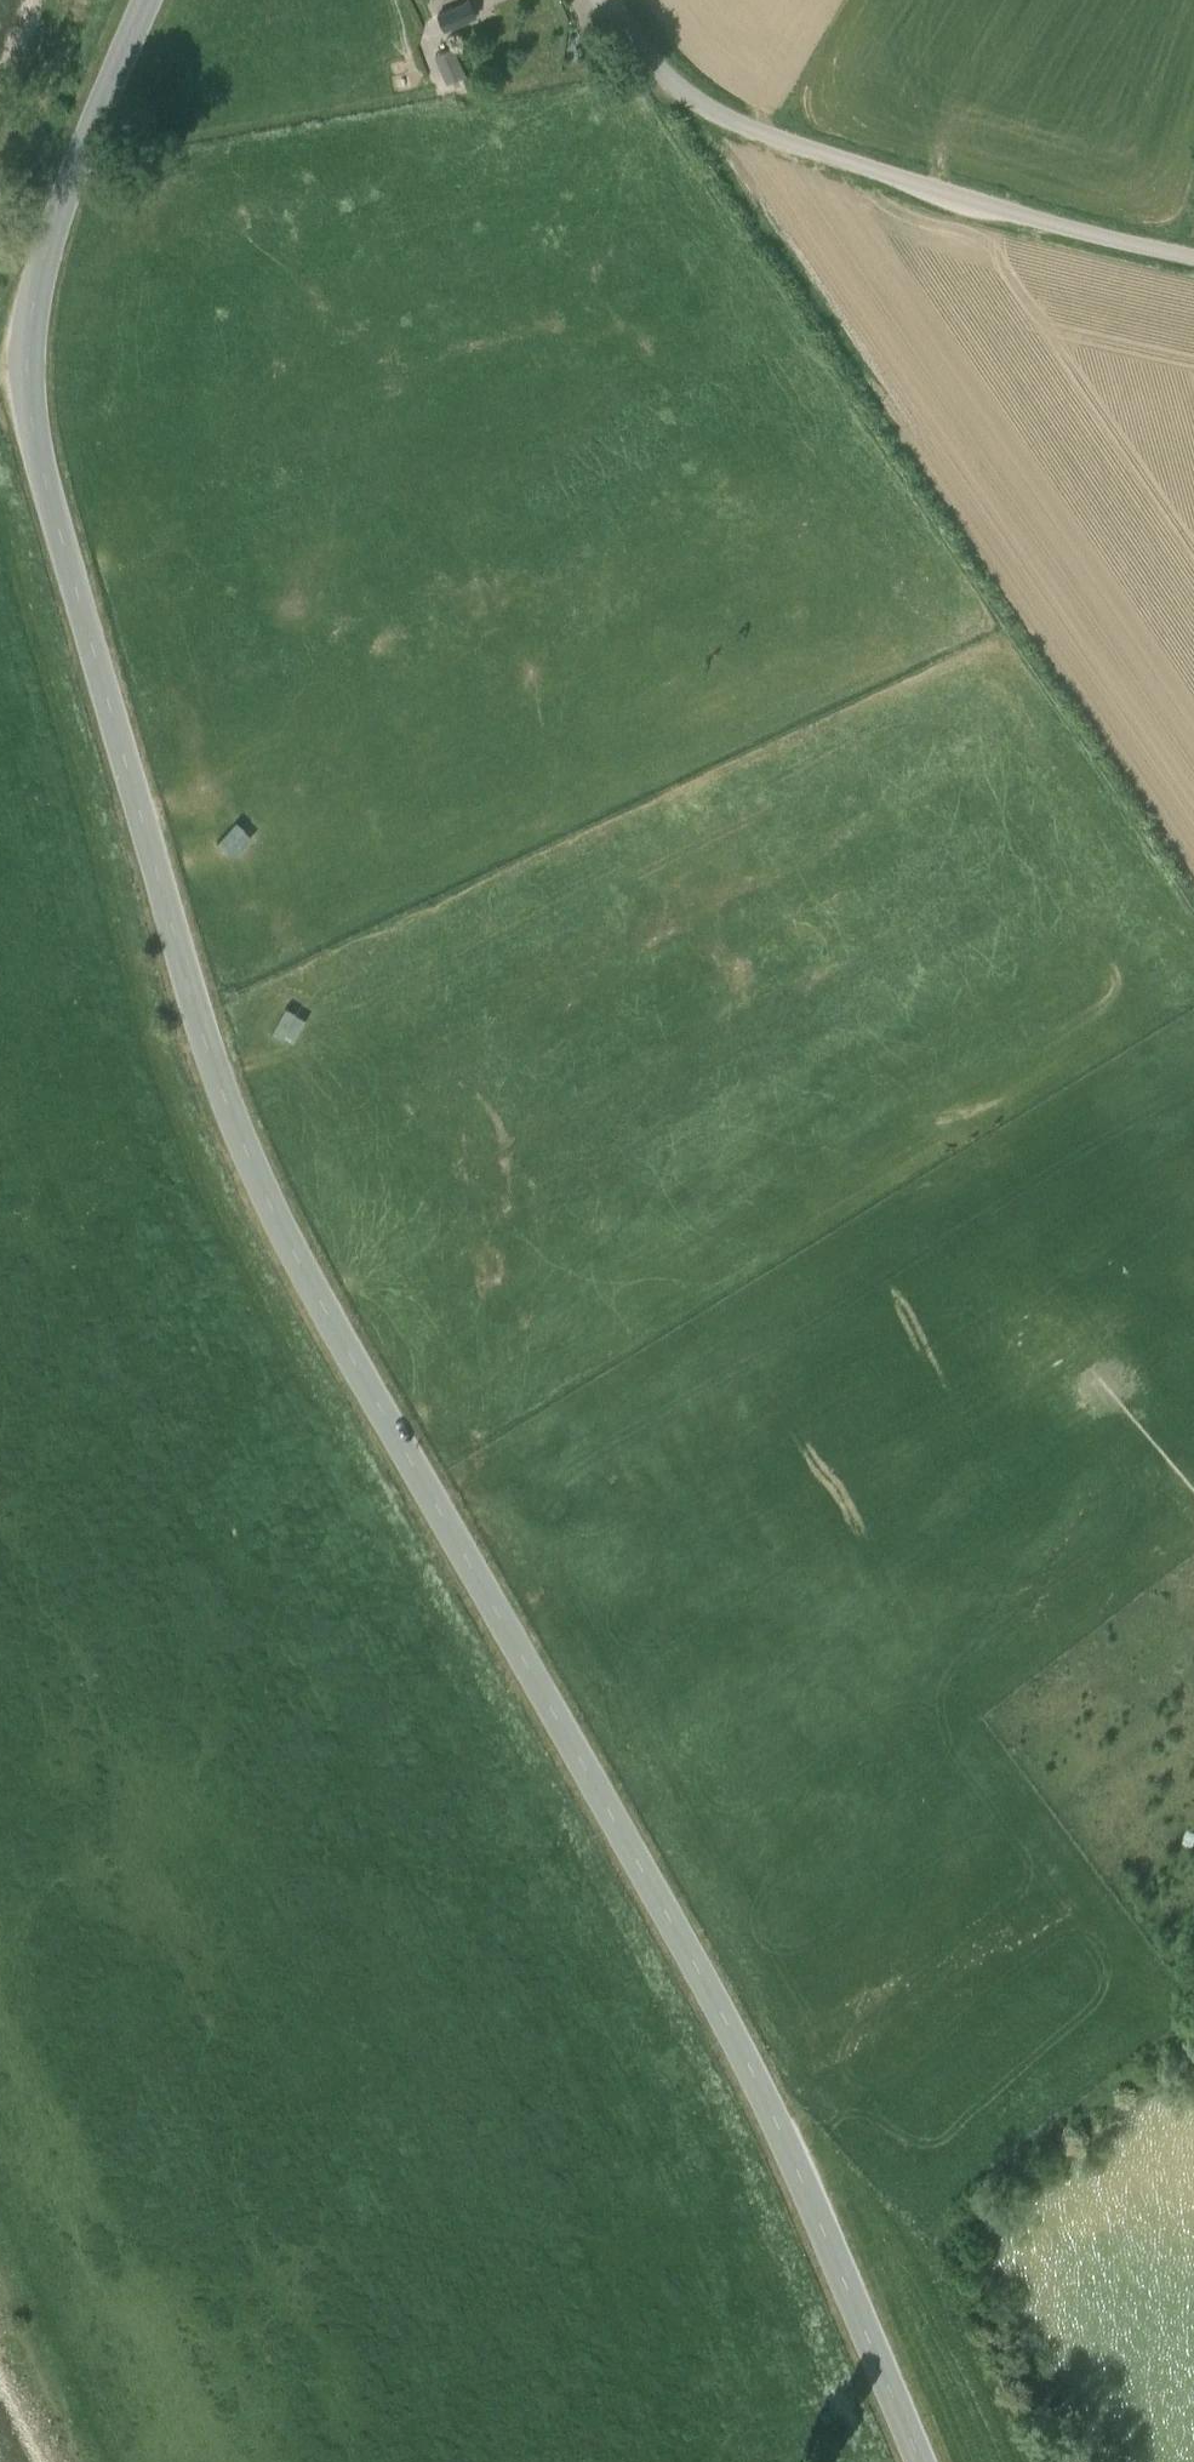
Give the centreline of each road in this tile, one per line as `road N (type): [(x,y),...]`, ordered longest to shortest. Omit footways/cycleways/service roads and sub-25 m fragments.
road 1 (unclassified): [(142,0),(35,268),(20,342),(23,412),(228,1124),(280,1245),(781,2142),(913,2461)]
road 2 (unclassified): [(1193,258),(869,172),(726,122),(671,89),(618,31),(602,0)]

